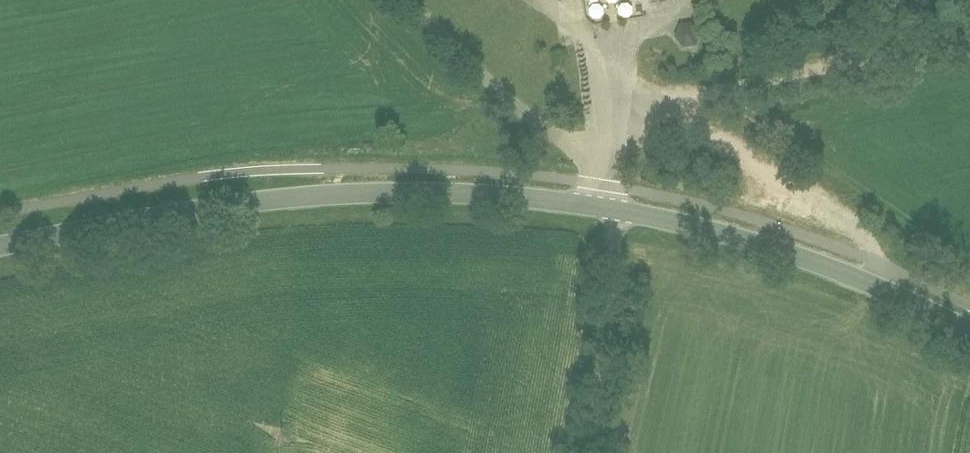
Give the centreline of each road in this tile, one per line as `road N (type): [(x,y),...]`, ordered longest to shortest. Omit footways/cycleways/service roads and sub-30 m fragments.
road 1 (tertiary): [(0,254),(156,225),(375,200),(596,211)]
road 2 (track): [(969,33),(607,111)]
road 3 (tertiary): [(629,217),(780,258),(969,340)]
road 4 (track): [(673,98),(848,218),(876,257),(885,298)]
road 5 (residential): [(596,211),(598,188),(584,160),(517,110),(406,0)]
road 6 (unclassified): [(629,217),(585,452)]

